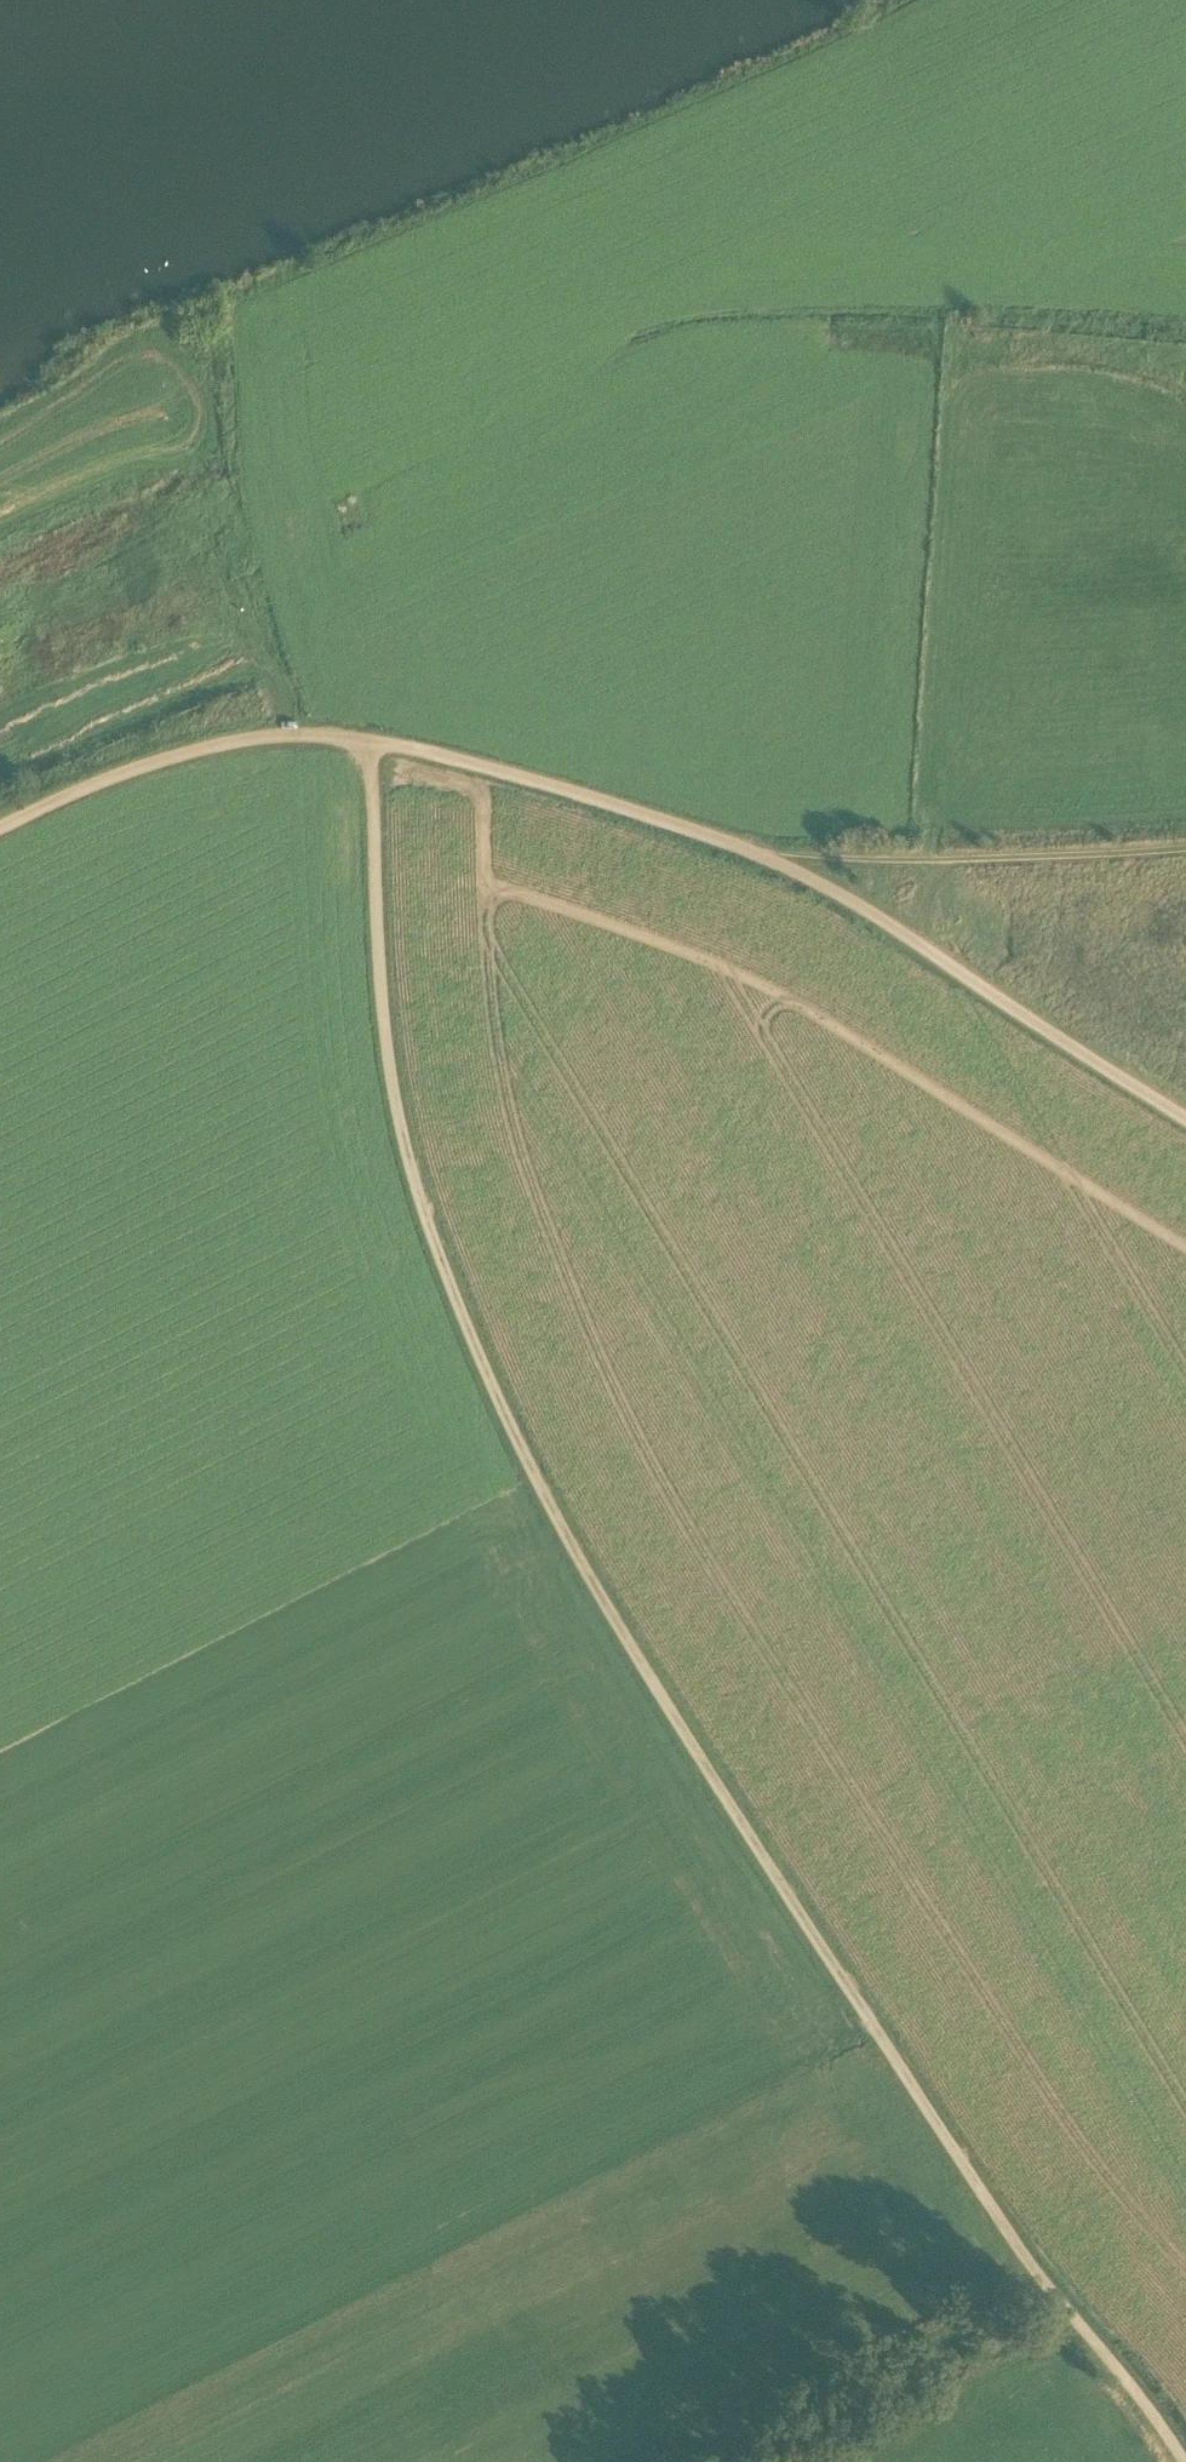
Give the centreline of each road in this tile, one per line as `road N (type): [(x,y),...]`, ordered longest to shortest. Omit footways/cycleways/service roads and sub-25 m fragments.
road 1 (track): [(1185,2461),(1037,2263),(576,1564),(428,1237),(395,1112),(378,967),(372,745)]
road 2 (track): [(372,745),(378,723),(306,555),(285,359),(303,322),(790,116),(858,73),(875,45)]
road 3 (track): [(763,857),(859,908),(1185,1118)]
road 4 (track): [(372,745),(633,810),(763,857)]
road 5 (track): [(372,745),(315,736),(243,741),(148,766),(0,833)]

